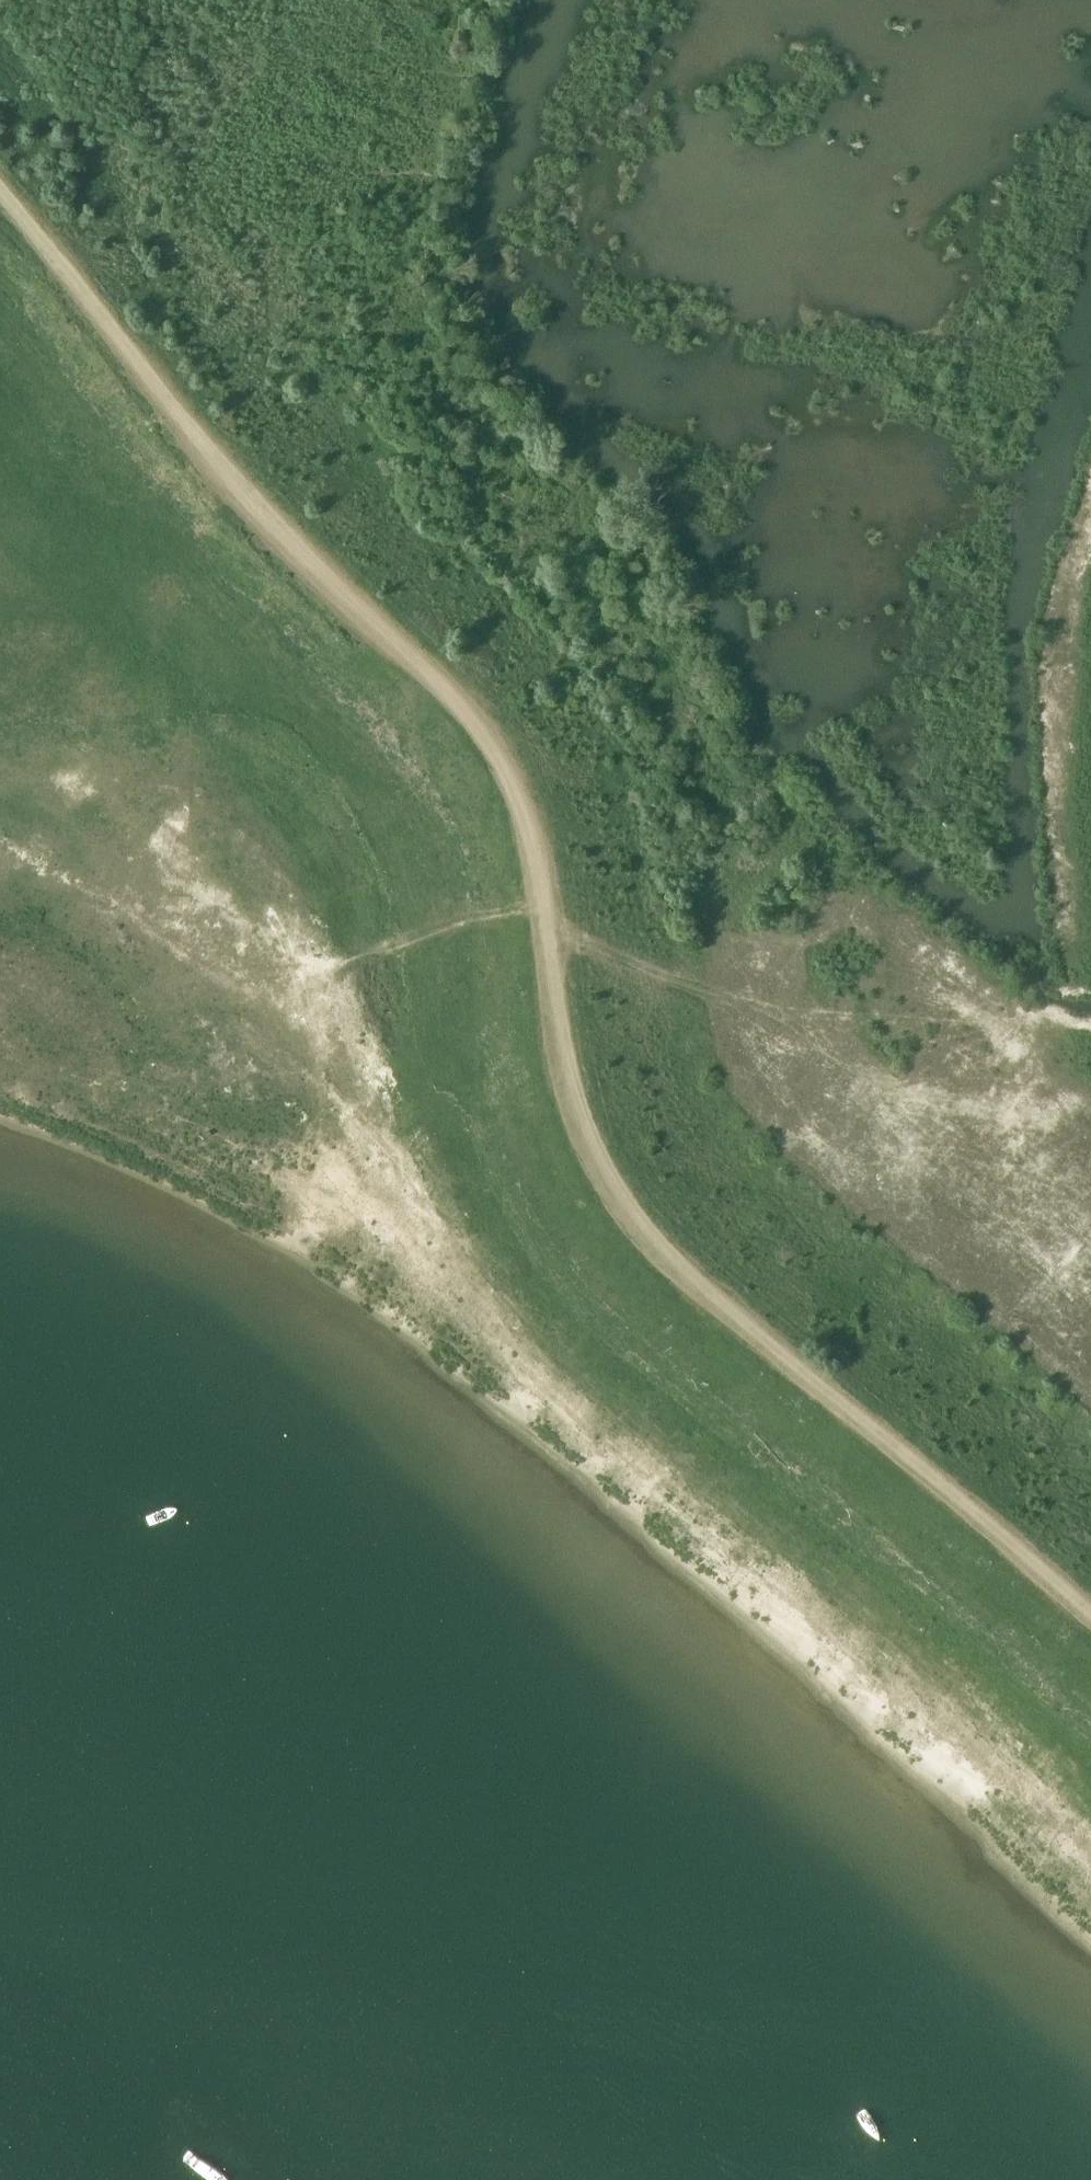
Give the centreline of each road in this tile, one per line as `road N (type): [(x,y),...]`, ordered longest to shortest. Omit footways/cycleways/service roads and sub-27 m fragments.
road 1 (track): [(0,198),(206,455),(444,691),(502,759),(536,845),(554,1036),(580,1130),(633,1225),(713,1306),(884,1436),(1090,1616)]

